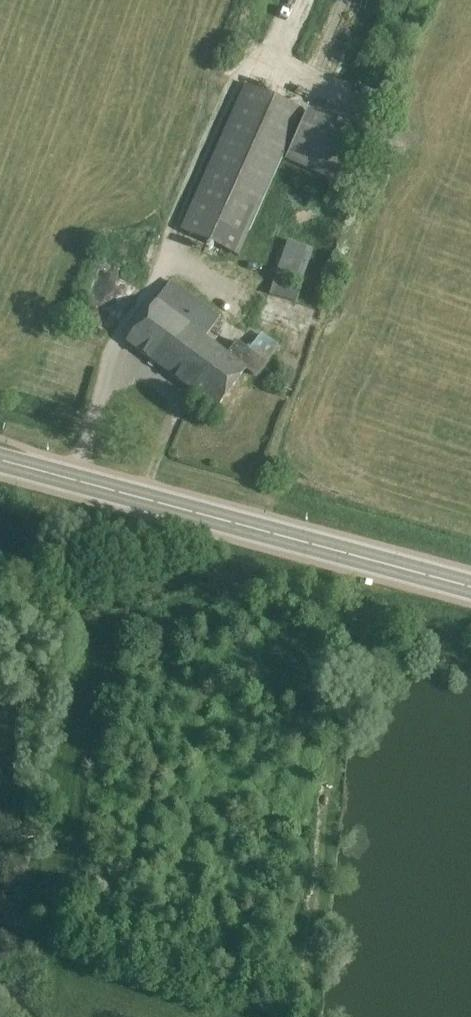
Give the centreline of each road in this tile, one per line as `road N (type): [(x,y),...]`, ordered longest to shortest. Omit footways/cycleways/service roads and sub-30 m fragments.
road 1 (secondary): [(470,588),(0,460)]
road 2 (track): [(312,1016),(351,594)]

